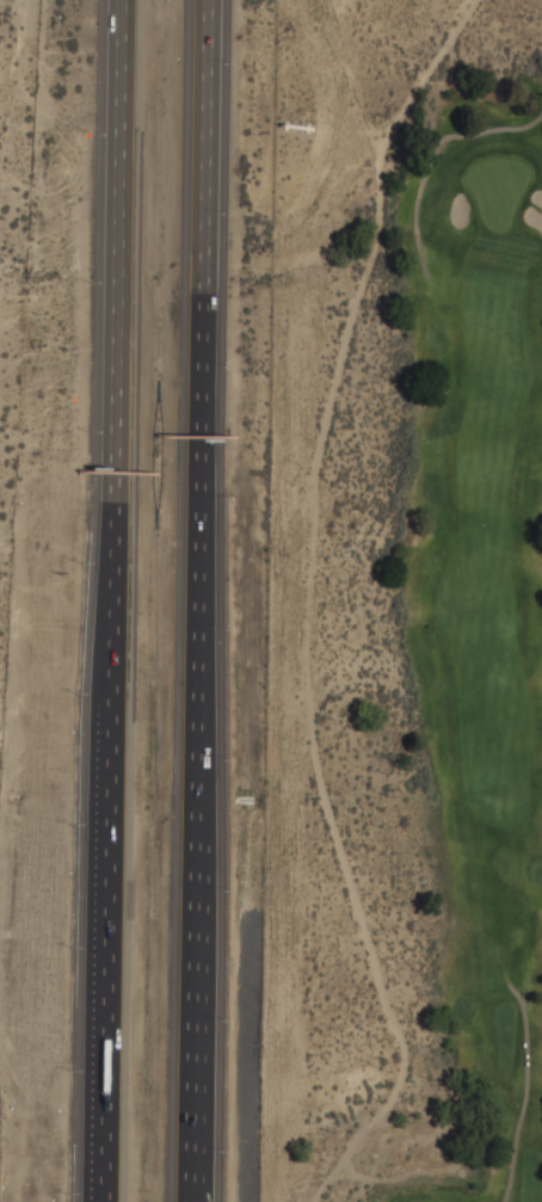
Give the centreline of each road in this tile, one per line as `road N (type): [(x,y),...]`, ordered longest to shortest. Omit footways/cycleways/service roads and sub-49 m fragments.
road 1 (motorway): [(117,0),(97,1201)]
road 2 (motorway): [(197,1201),(215,0)]
road 3 (track): [(427,276),(417,201),(438,144),(532,124),(541,114)]

